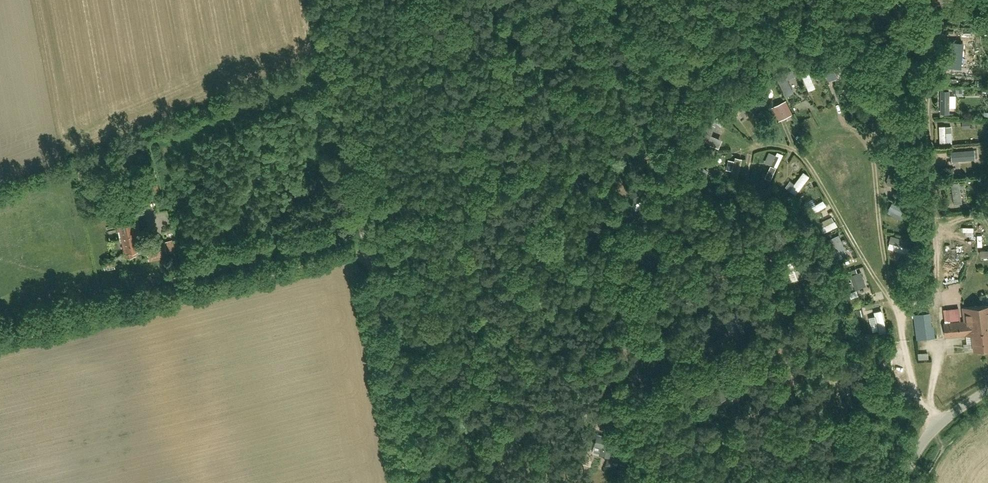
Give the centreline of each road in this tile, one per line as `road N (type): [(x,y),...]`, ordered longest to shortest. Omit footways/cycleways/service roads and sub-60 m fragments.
road 1 (residential): [(412,482),(325,0)]
road 2 (track): [(941,352),(932,430),(898,306),(795,148)]
road 3 (track): [(370,253),(0,345)]
road 4 (track): [(901,320),(939,295),(930,135),(936,50)]
road 5 (track): [(898,306),(877,224),(869,150),(840,106)]
road 6 (residential): [(904,482),(942,419),(987,391)]

